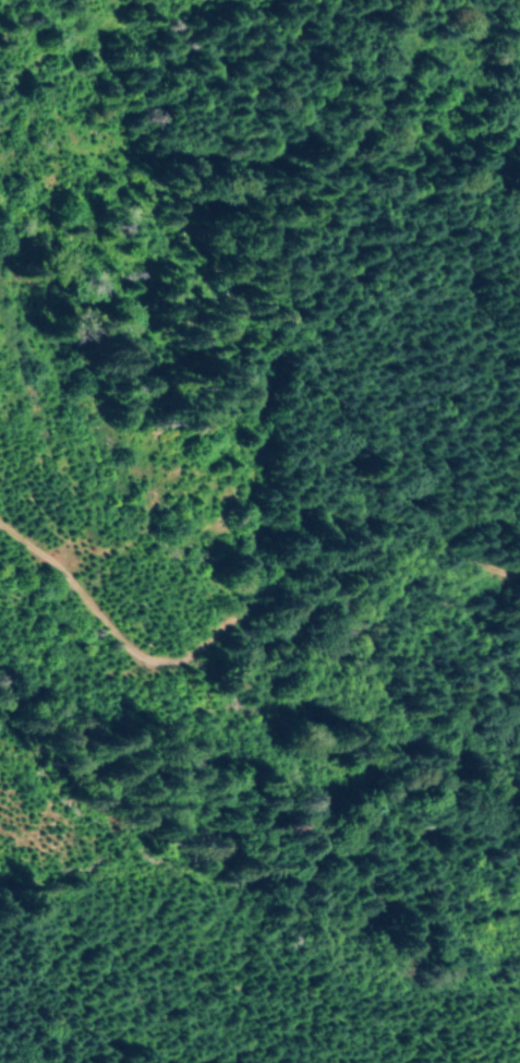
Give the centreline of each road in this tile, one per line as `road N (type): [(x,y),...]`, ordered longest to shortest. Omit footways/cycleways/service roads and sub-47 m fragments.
road 1 (track): [(0,504),(104,588),(191,630),(227,616),(394,263),(469,32),(469,0)]
road 2 (residential): [(241,585),(387,519),(456,510),(519,544)]

